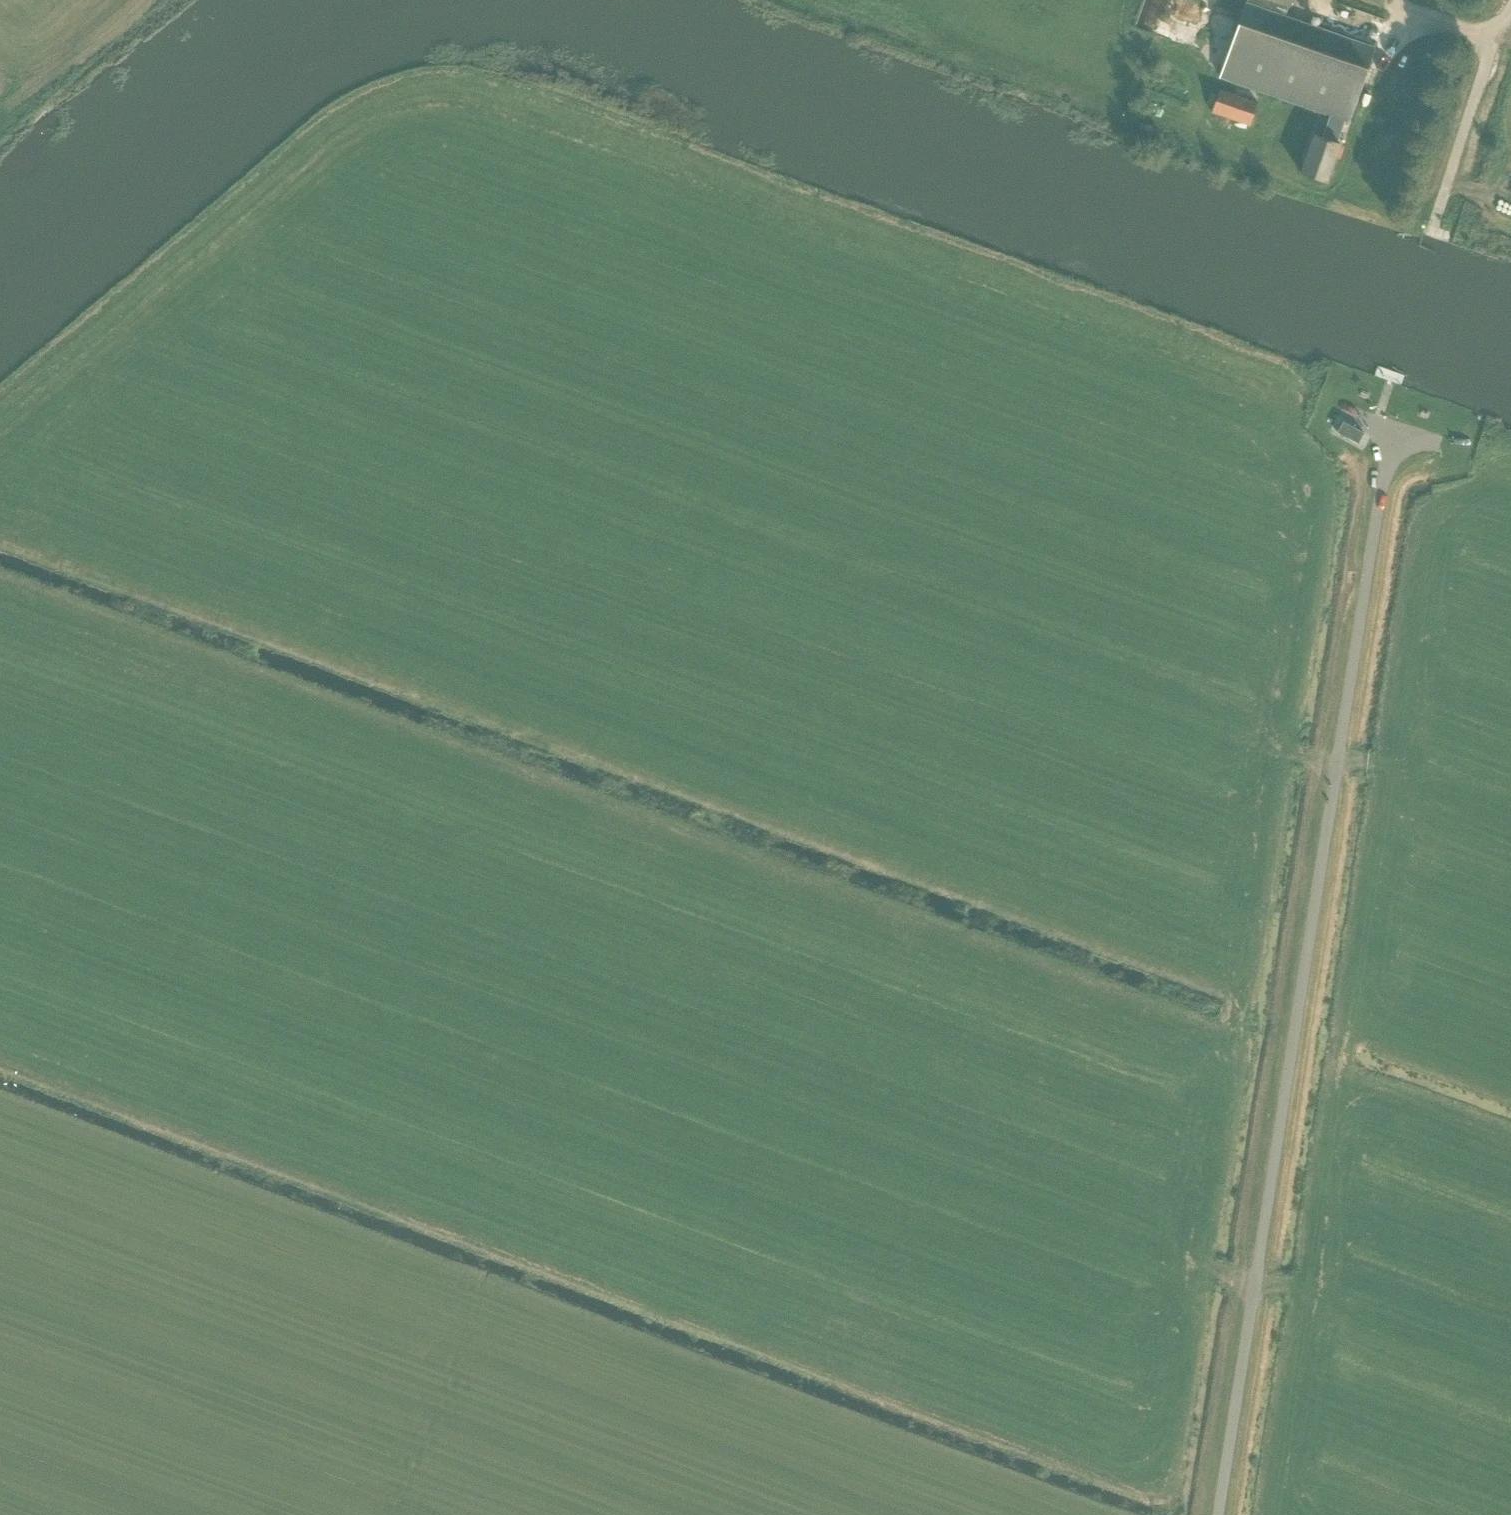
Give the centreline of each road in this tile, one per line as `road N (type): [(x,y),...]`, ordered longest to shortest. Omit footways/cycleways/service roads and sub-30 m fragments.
road 1 (unclassified): [(1218,1514),(1398,432)]
road 2 (unclassified): [(1432,235),(1485,64),(1510,16)]

